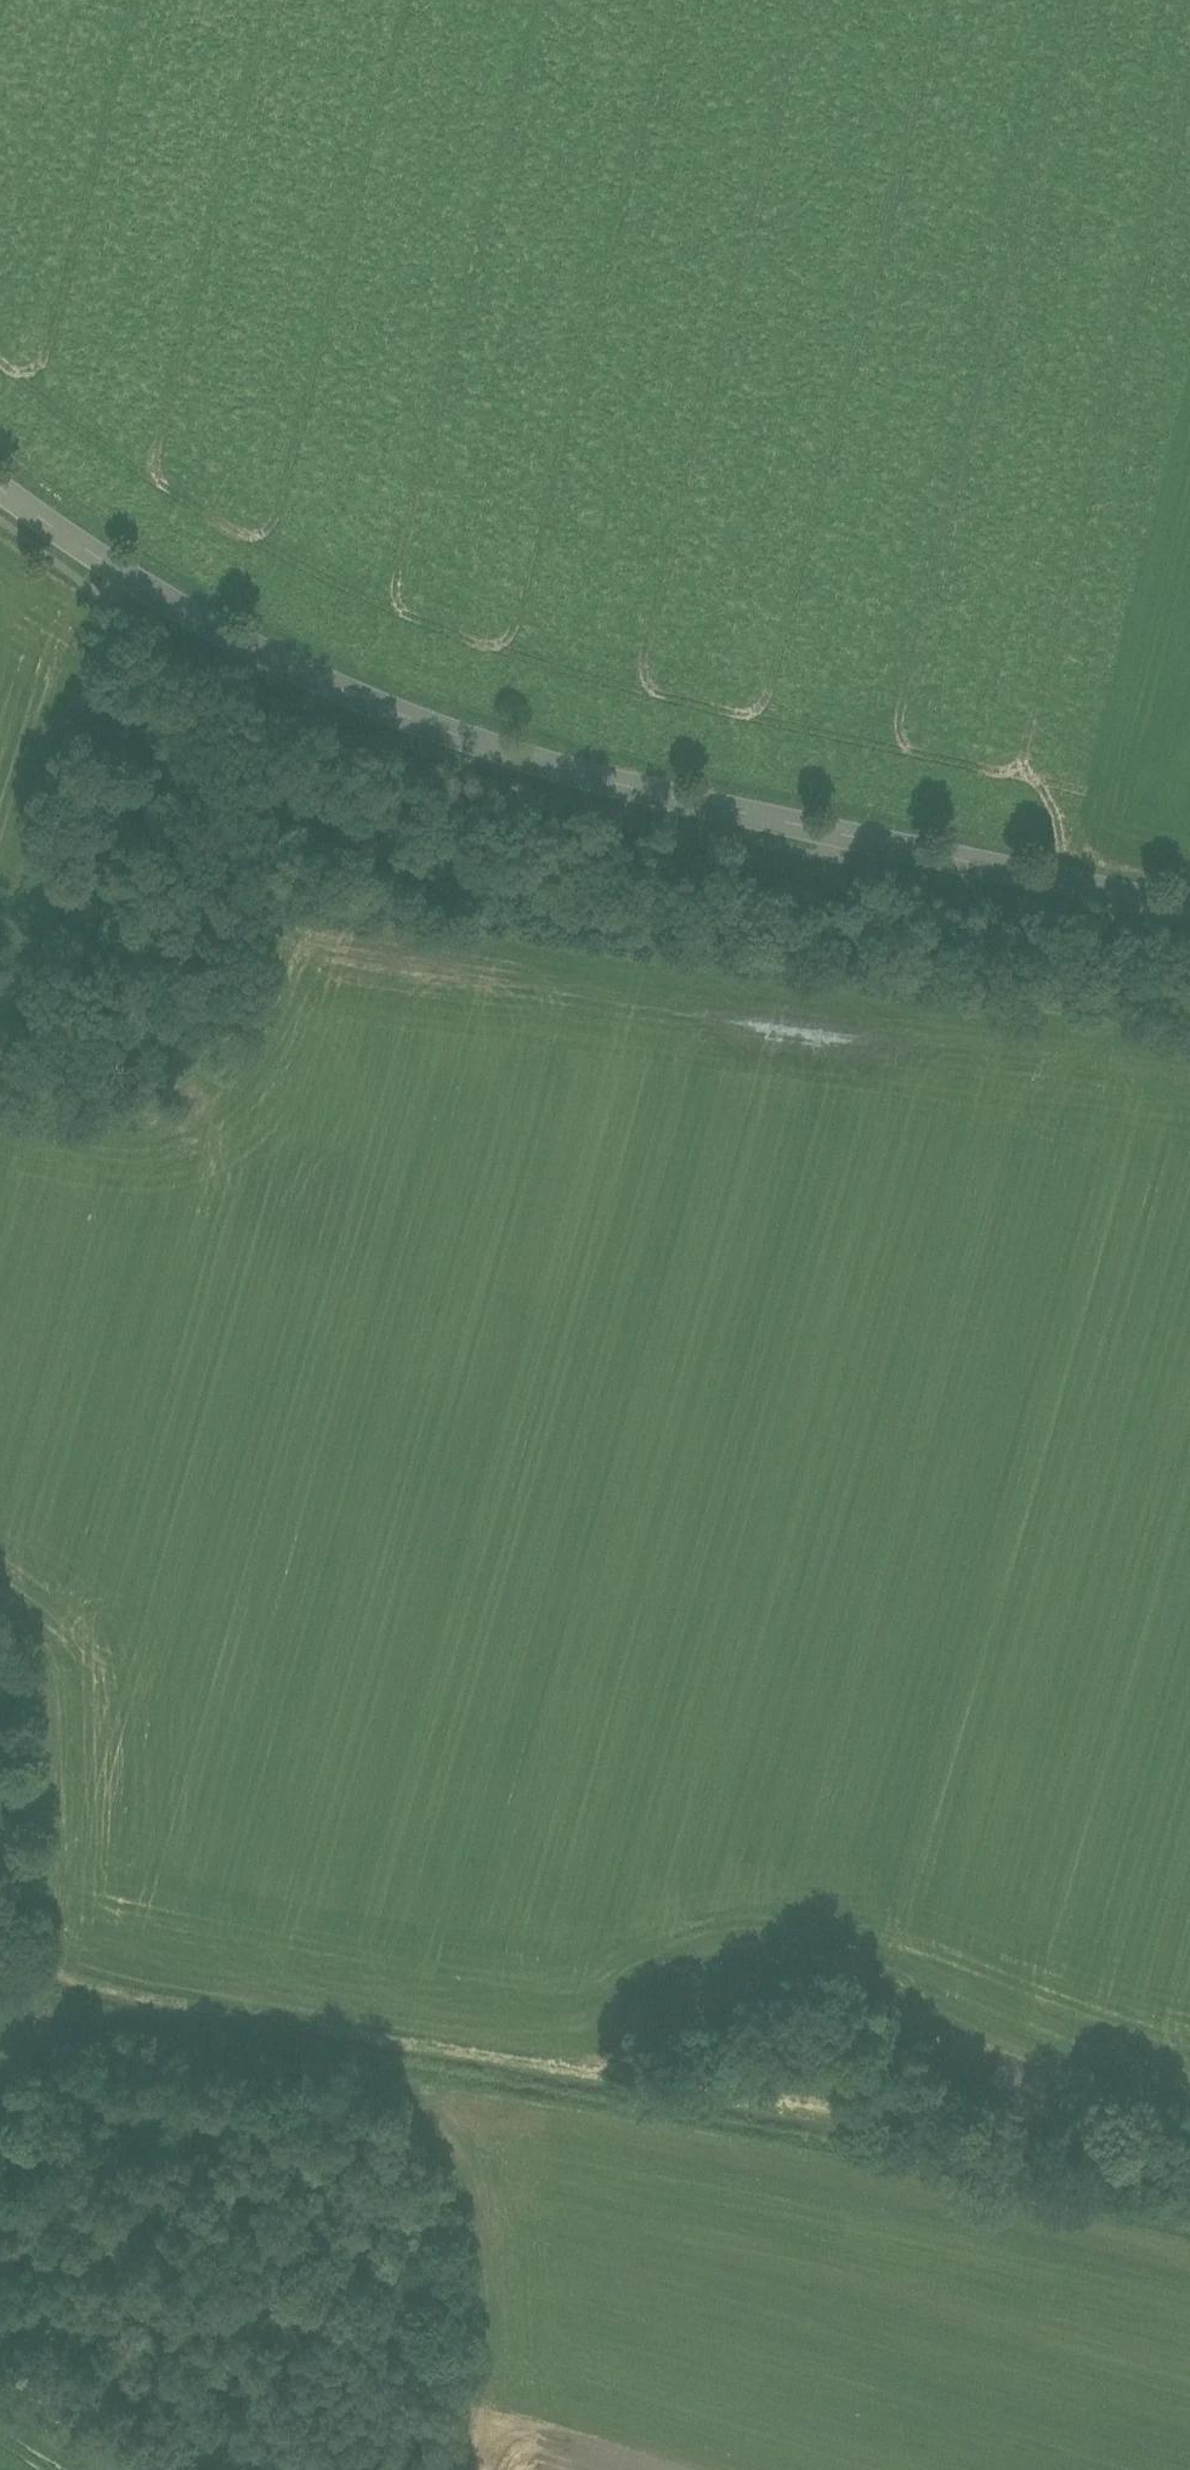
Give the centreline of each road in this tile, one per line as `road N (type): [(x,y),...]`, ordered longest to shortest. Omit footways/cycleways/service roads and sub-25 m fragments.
road 1 (tertiary): [(0,484),(200,621),(401,717),(624,790),(1189,913)]

